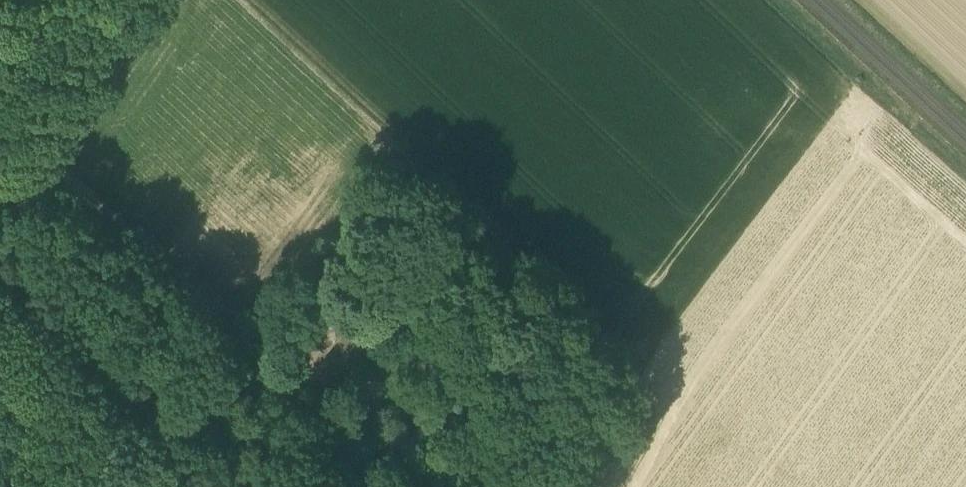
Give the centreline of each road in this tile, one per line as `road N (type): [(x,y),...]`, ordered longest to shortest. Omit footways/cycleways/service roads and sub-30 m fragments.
road 1 (track): [(402,486),(0,121)]
road 2 (track): [(0,180),(130,0)]

